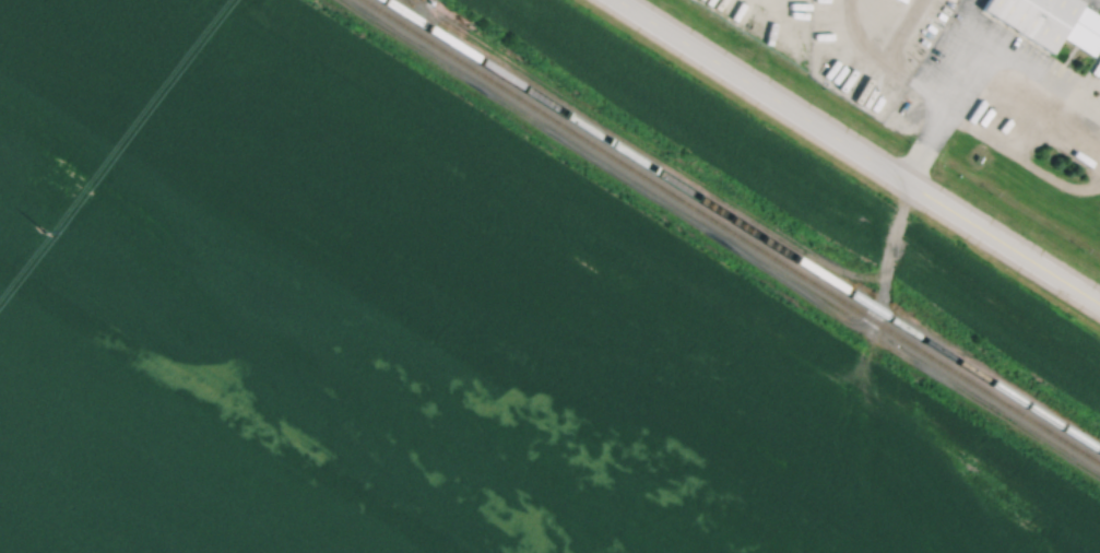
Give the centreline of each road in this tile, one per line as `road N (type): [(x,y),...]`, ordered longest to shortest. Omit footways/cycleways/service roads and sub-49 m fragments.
road 1 (residential): [(616,0),(1099,302)]

